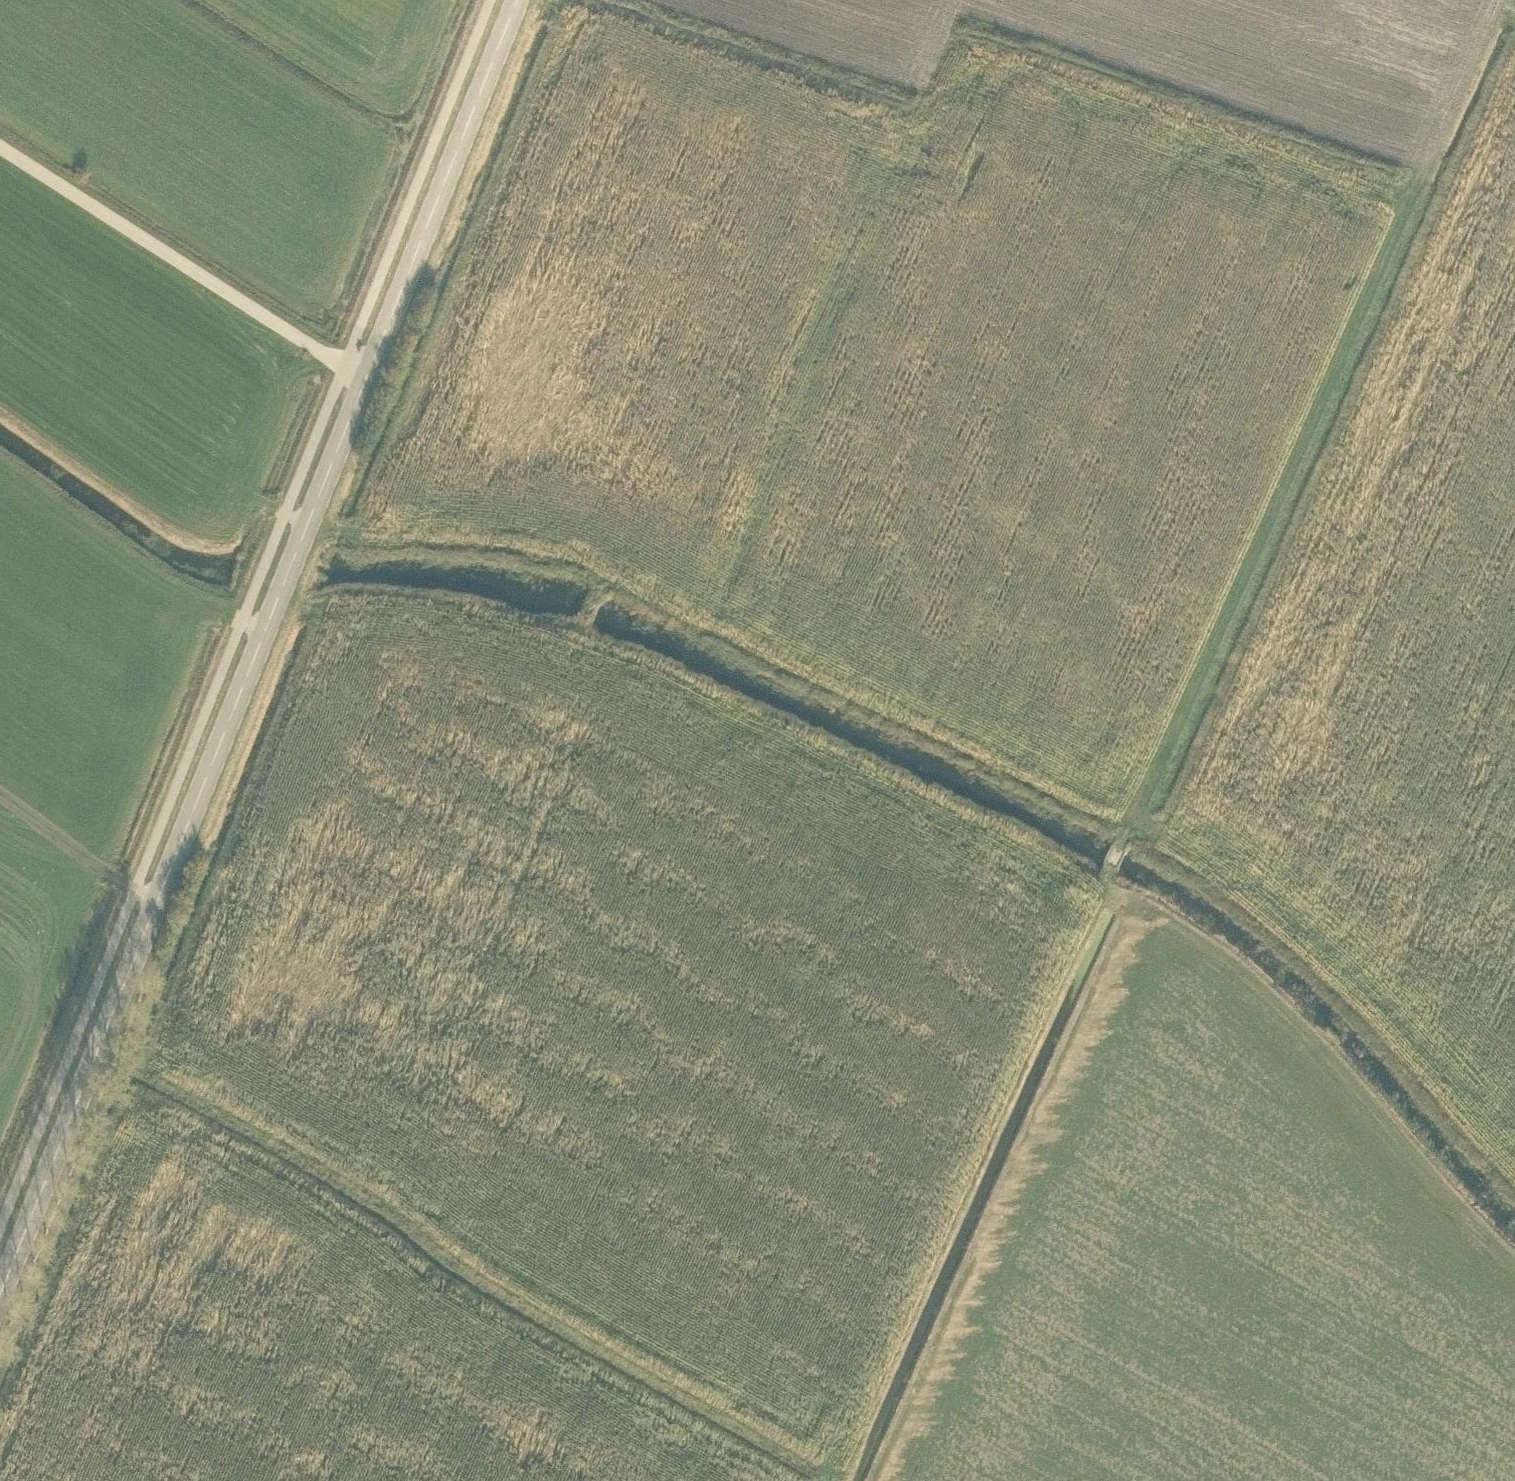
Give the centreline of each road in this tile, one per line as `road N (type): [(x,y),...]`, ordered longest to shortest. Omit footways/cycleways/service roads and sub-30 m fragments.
road 1 (secondary): [(0,1296),(517,0)]
road 2 (track): [(1495,0),(1105,881)]

